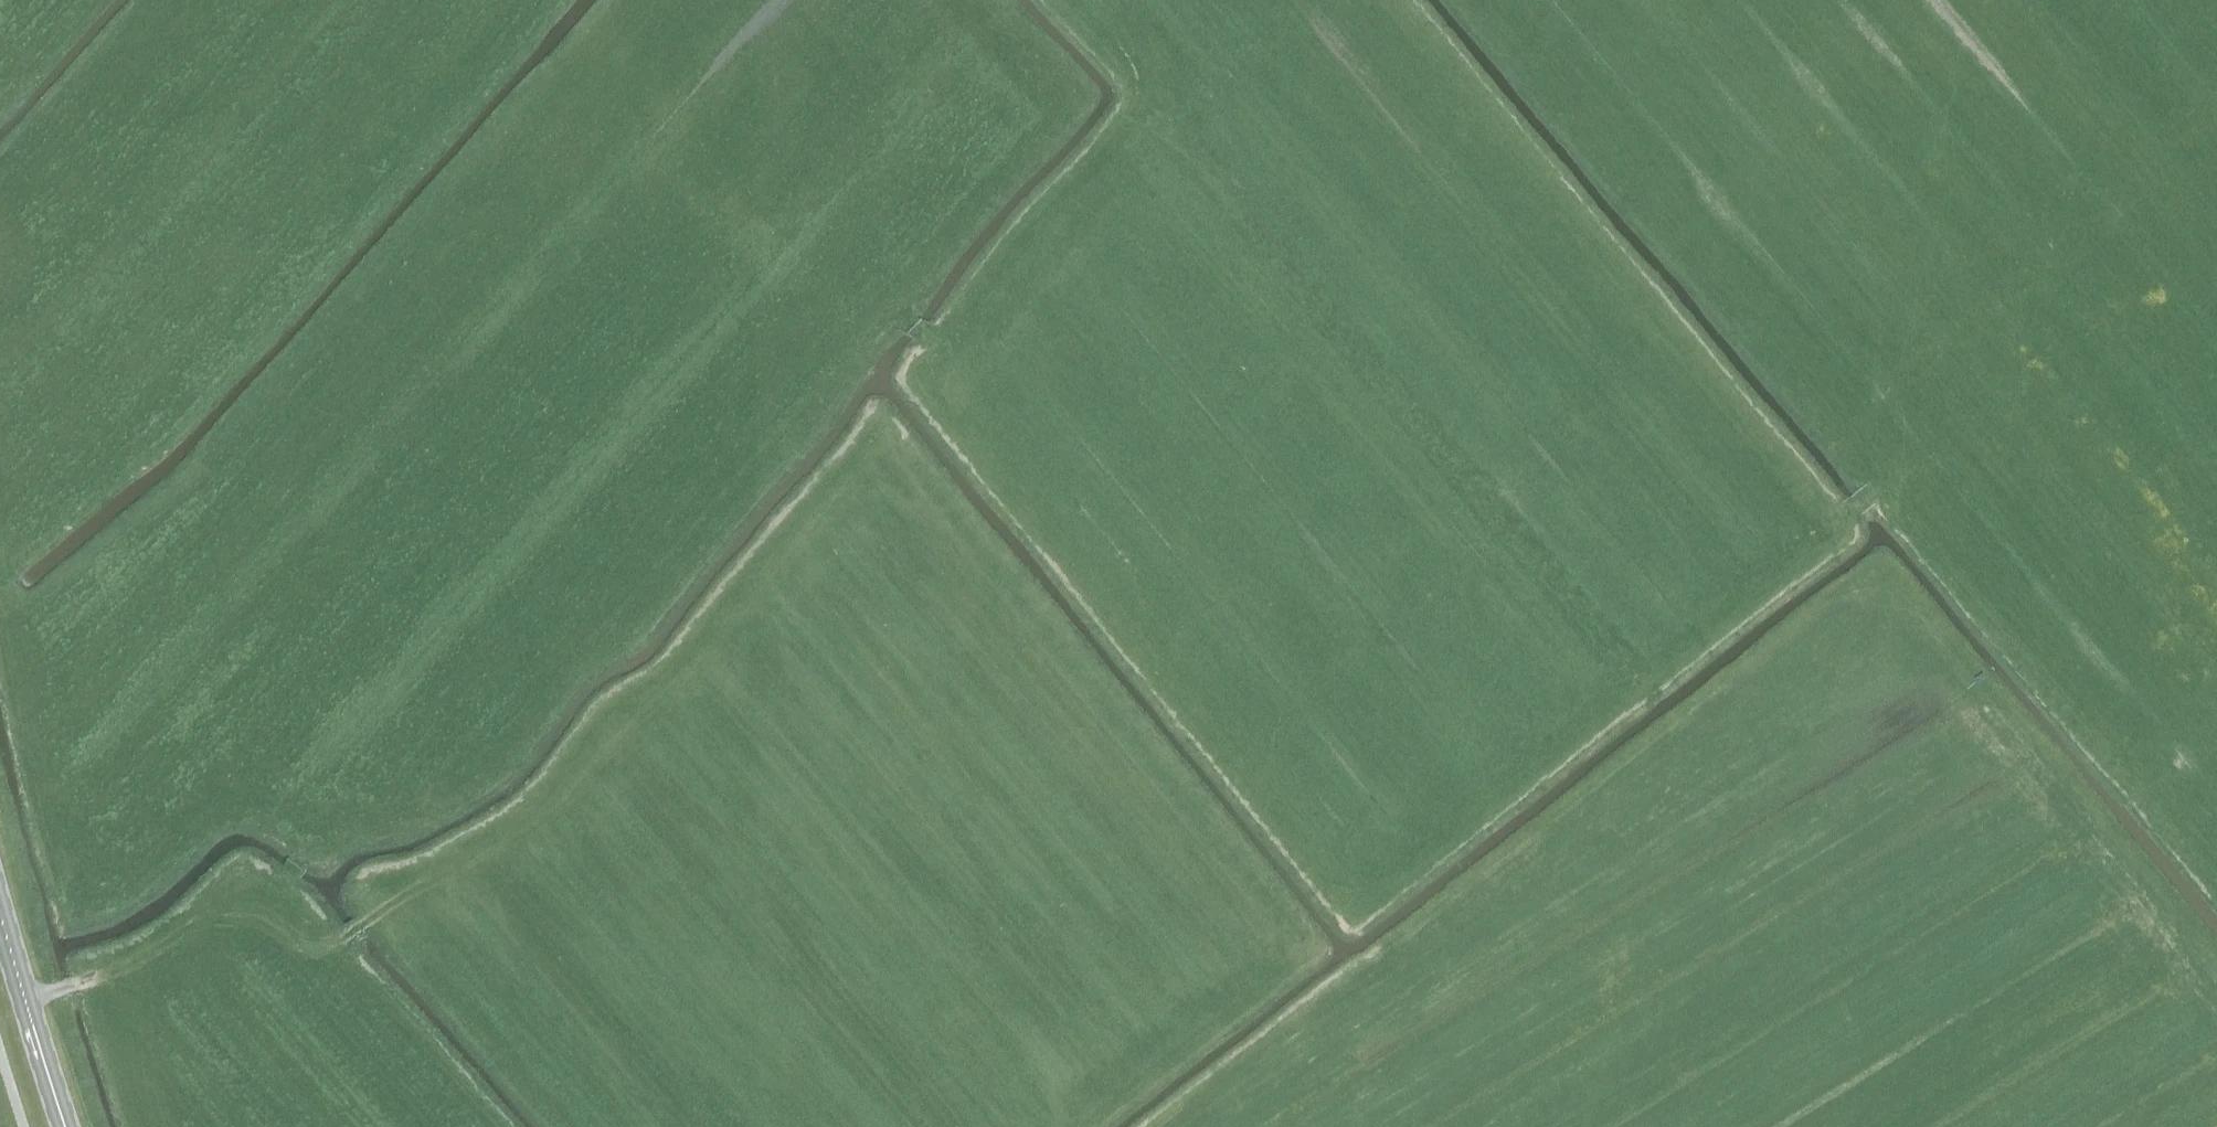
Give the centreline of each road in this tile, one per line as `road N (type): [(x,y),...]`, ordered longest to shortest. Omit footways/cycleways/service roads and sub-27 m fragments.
road 1 (primary): [(66,1126),(0,913)]

